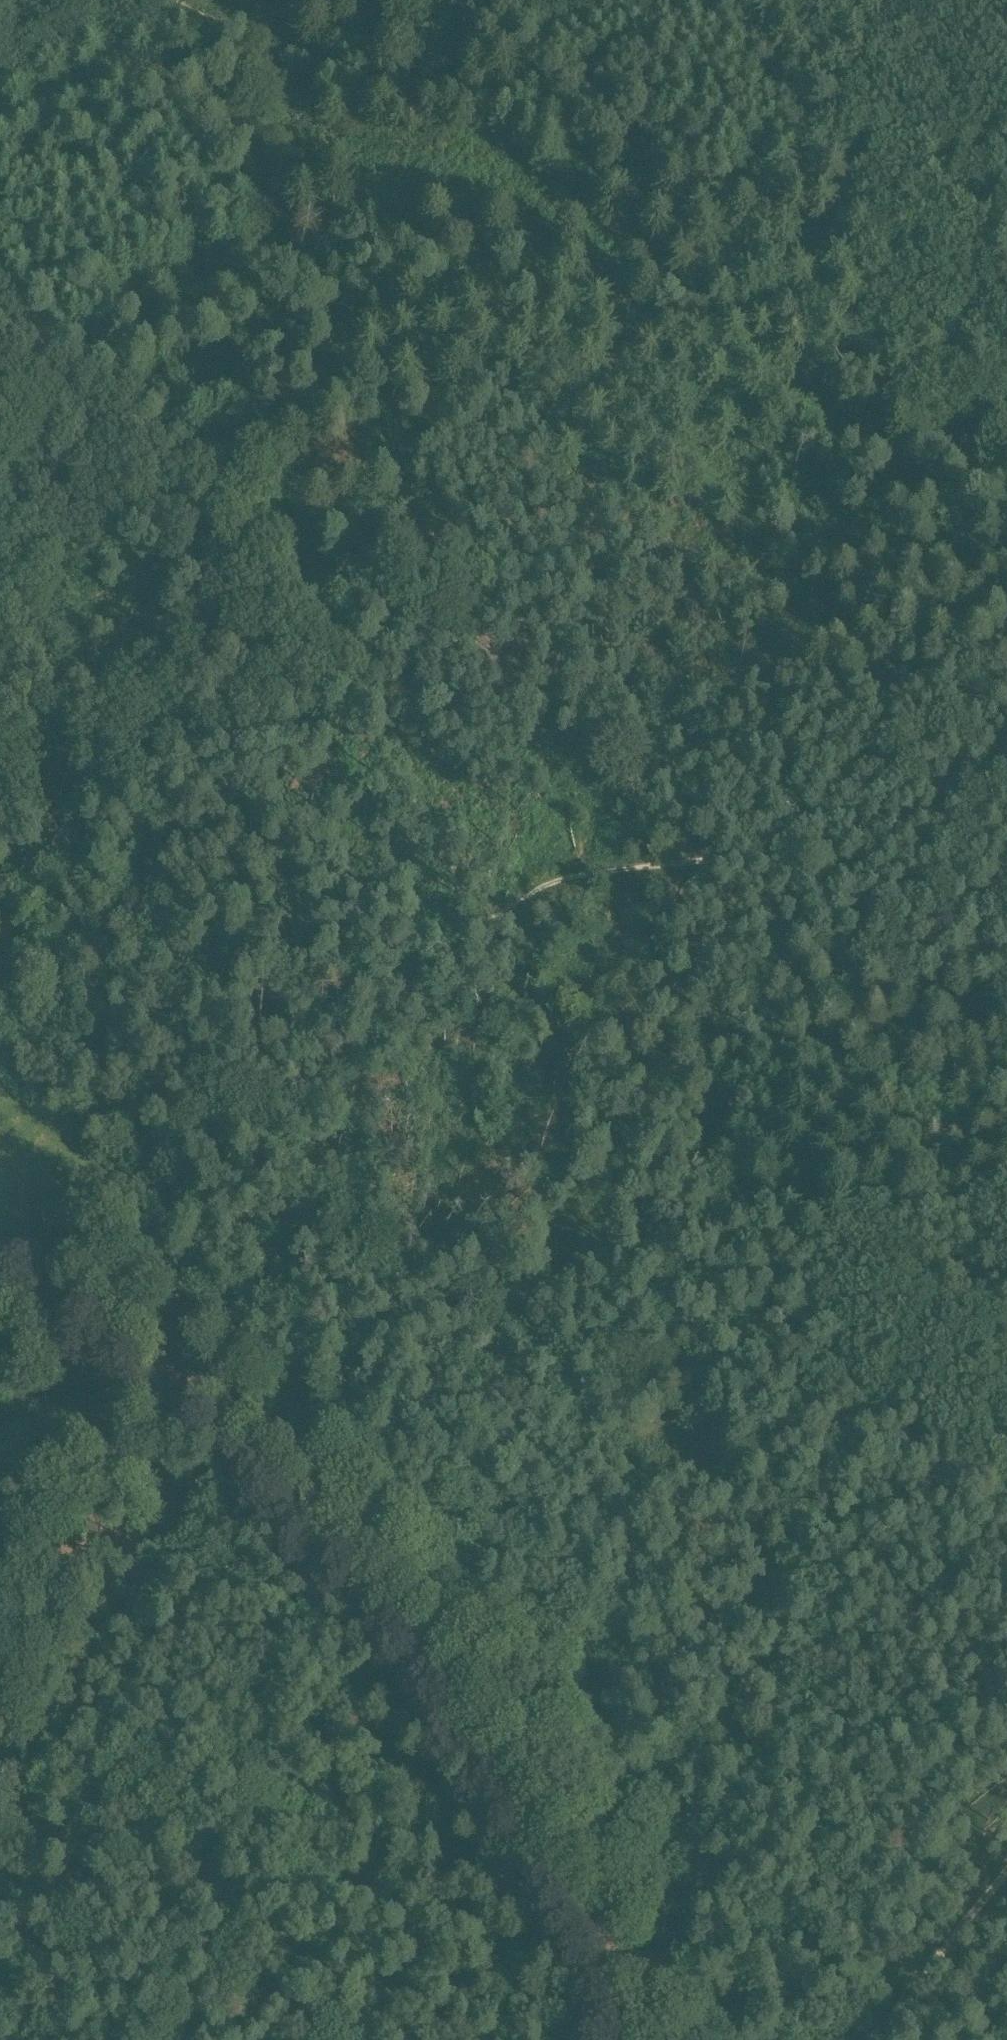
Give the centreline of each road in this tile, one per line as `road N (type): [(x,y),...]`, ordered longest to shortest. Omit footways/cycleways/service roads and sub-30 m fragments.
road 1 (track): [(123,1353),(328,1538),(399,1627),(489,1760),(620,2039)]
road 2 (track): [(0,1593),(123,1353)]
road 3 (track): [(1006,1866),(870,2039)]
road 4 (track): [(0,27),(204,22)]
road 5 (track): [(0,1246),(123,1353)]

